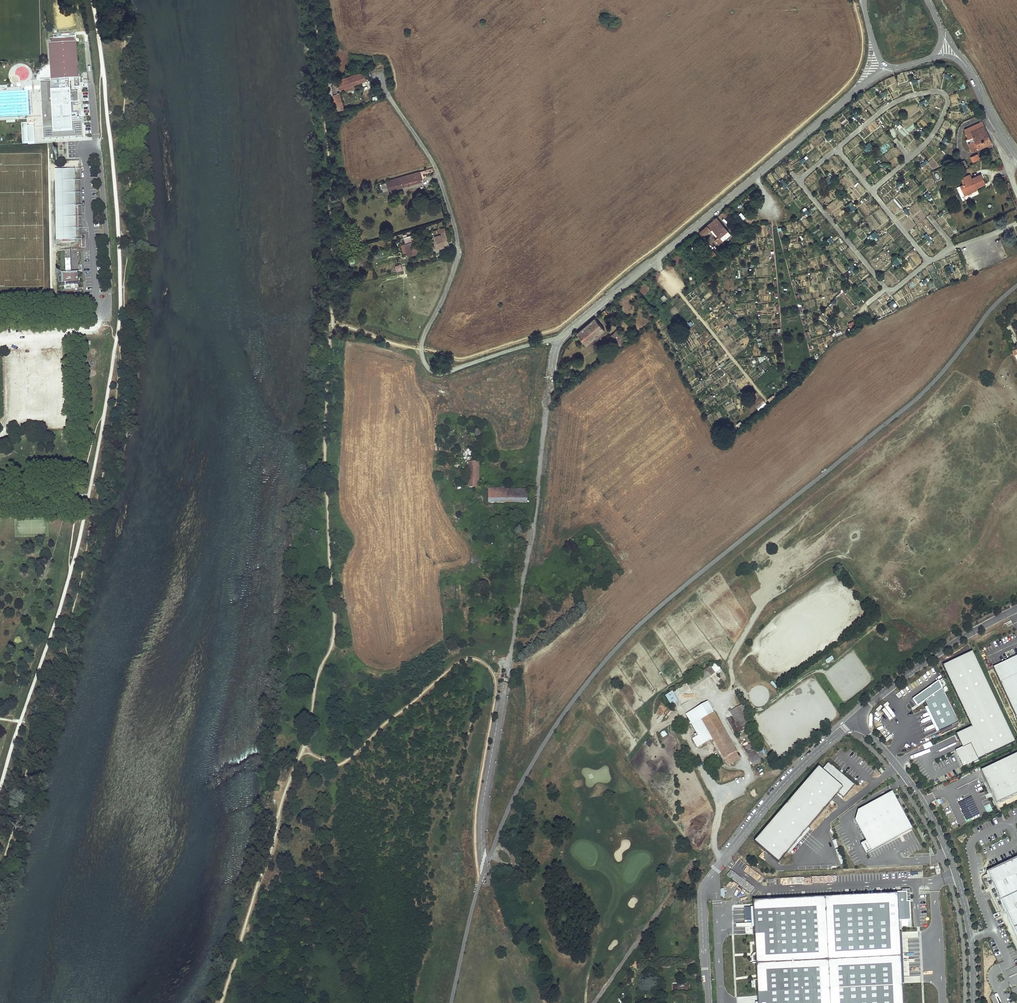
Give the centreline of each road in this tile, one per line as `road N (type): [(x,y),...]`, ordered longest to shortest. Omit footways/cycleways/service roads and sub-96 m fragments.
road 1 (residential): [(559,341),(484,799),(484,874)]
road 2 (residential): [(379,76),(433,162),(458,248),(422,341),(425,366),(446,373),(559,341)]
road 3 (residential): [(853,93),(559,341)]
road 4 (residential): [(858,719),(784,783),(703,884),(707,1002)]
road 5 (residential): [(974,1002),(972,937),(954,869),(911,784),(858,719)]
road 6 (track): [(334,753),(455,653),(475,648),(509,657)]
road 7 (residential): [(858,719),(949,647),(1016,609)]
road 8 (track): [(655,261),(767,401)]

